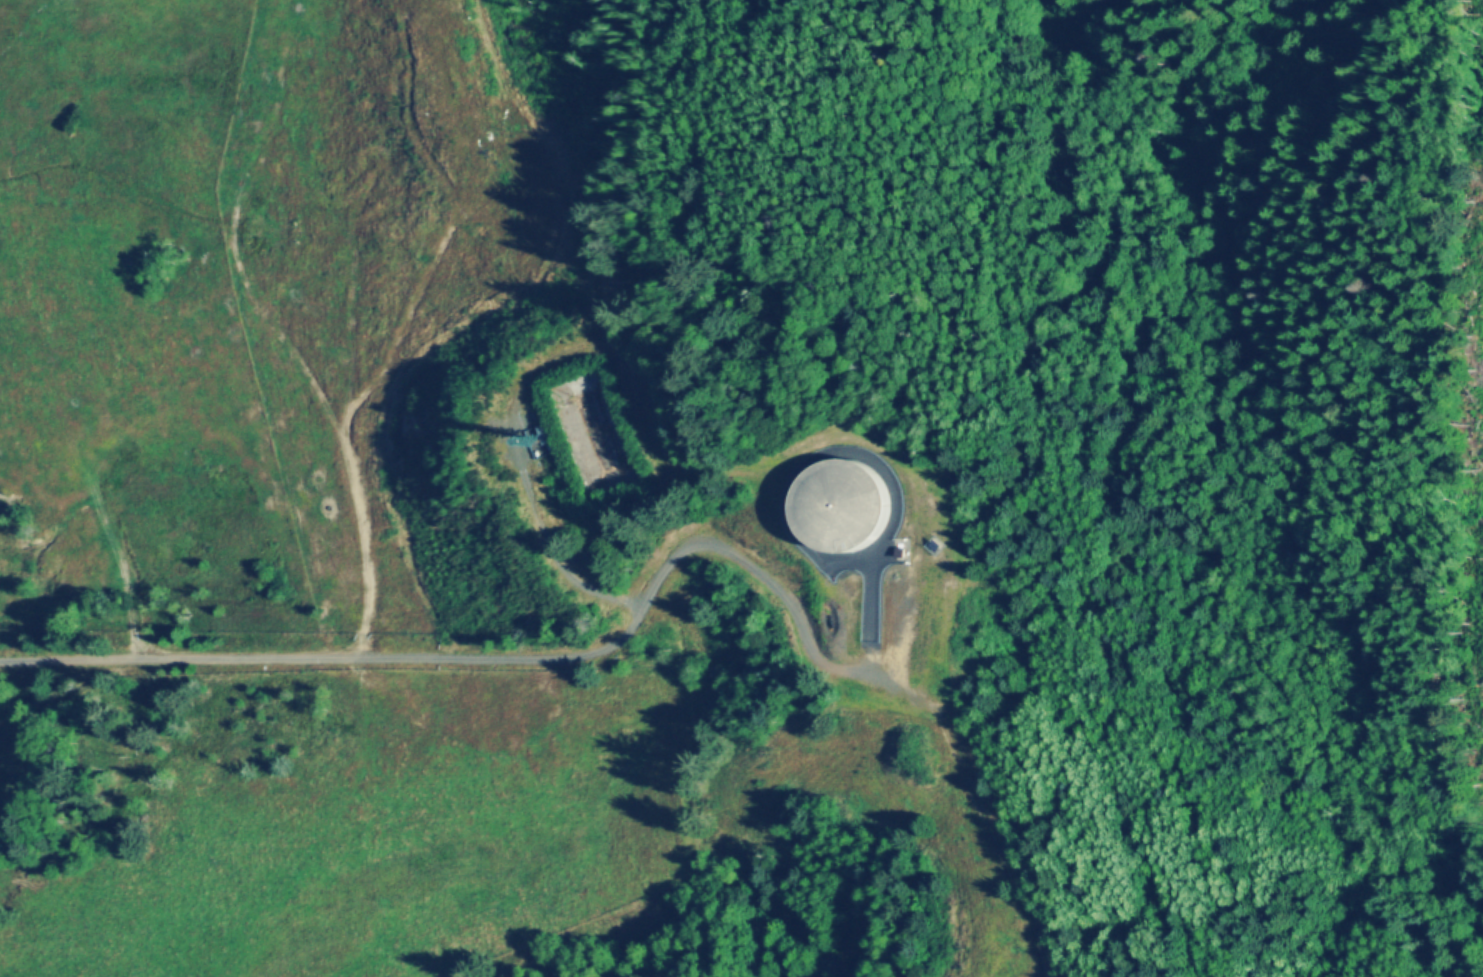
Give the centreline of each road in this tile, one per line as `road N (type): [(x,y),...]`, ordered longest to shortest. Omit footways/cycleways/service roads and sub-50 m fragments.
road 1 (track): [(1206,976),(1135,747),(1086,483),(1031,347),(909,150),(904,0)]

